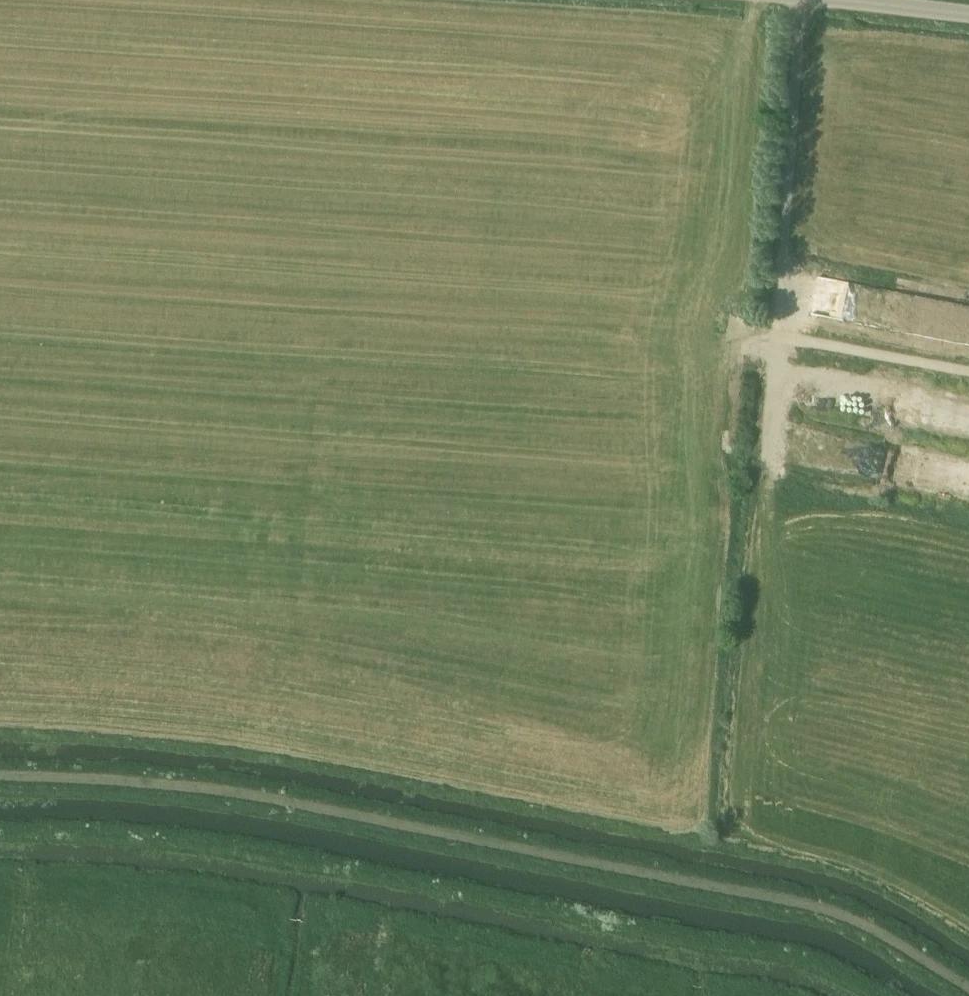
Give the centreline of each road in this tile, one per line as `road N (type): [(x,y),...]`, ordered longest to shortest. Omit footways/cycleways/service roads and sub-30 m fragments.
road 1 (tertiary): [(968,15),(847,0)]

